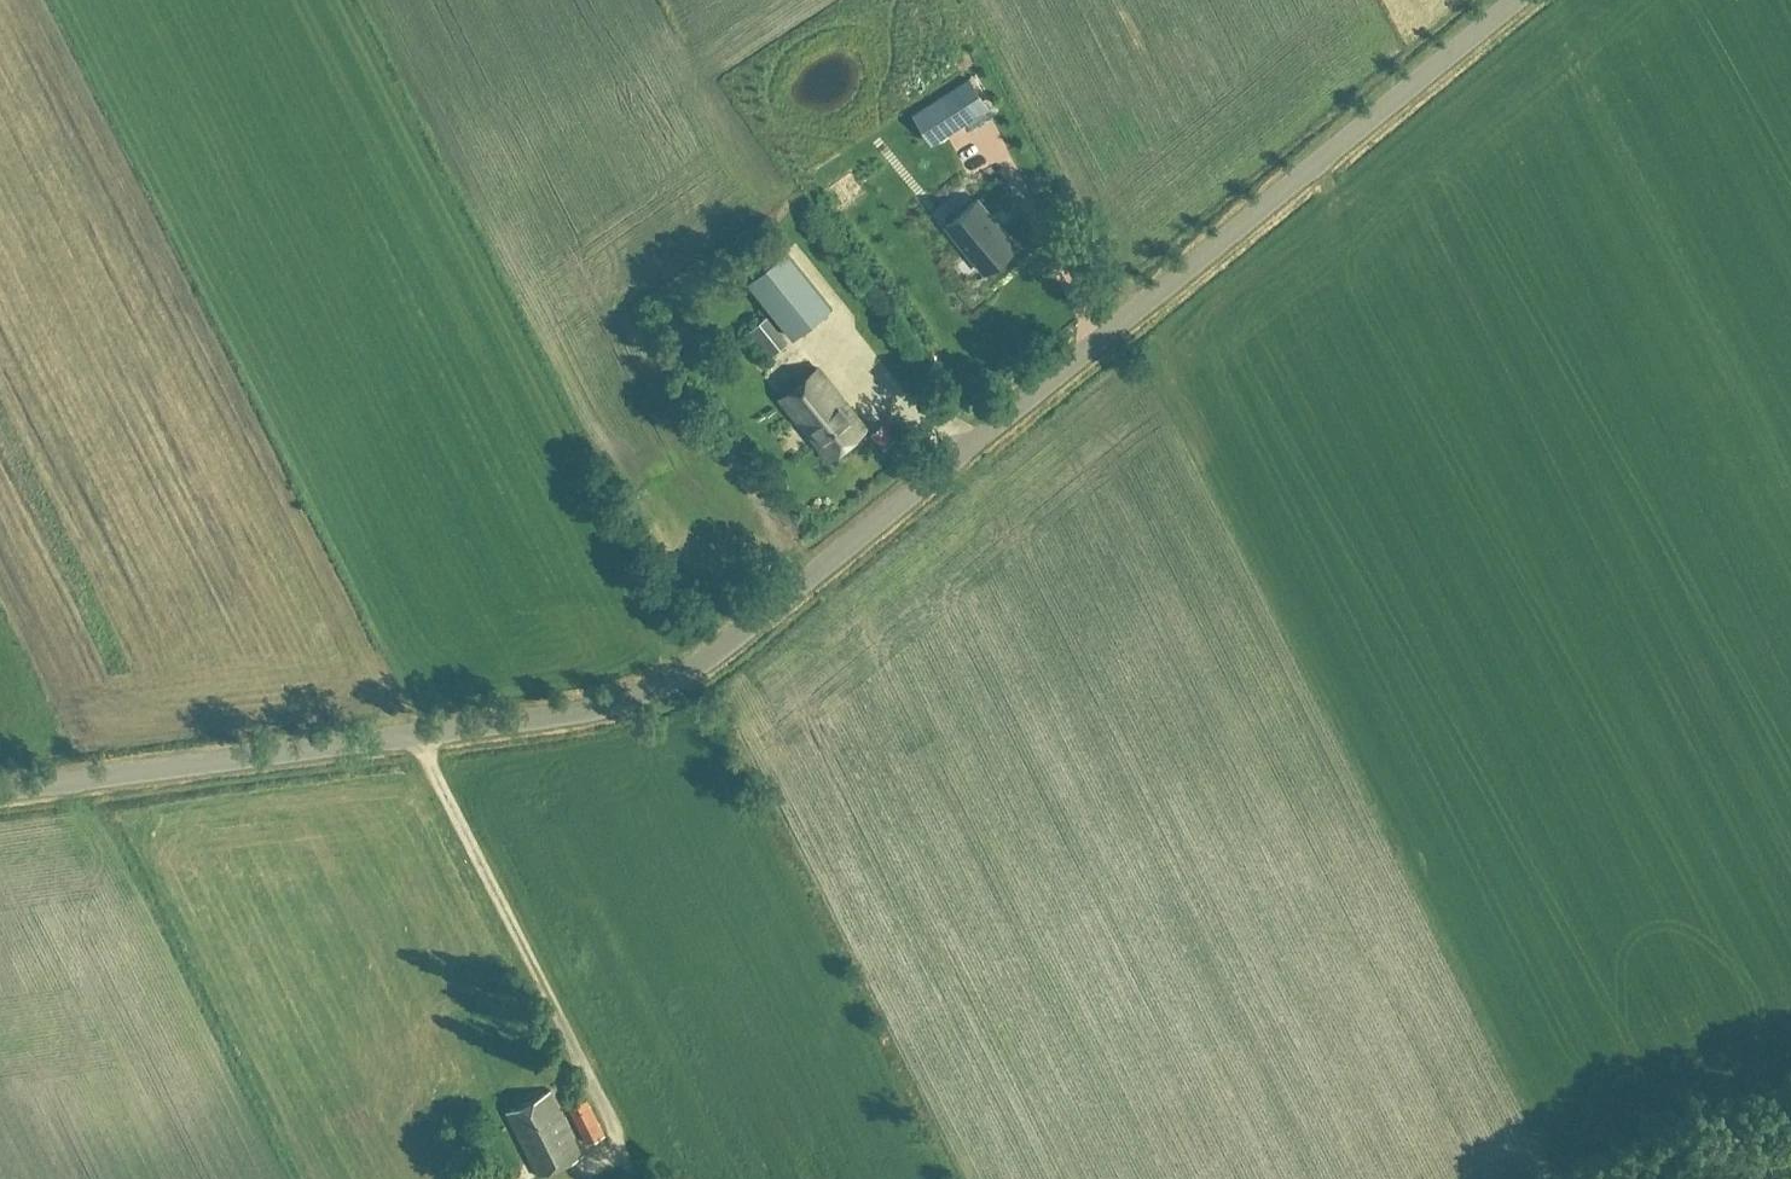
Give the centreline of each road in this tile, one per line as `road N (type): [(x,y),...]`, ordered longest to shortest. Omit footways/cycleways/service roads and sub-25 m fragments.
road 1 (unclassified): [(0,786),(561,712),(648,691),(885,515),(1514,0)]

